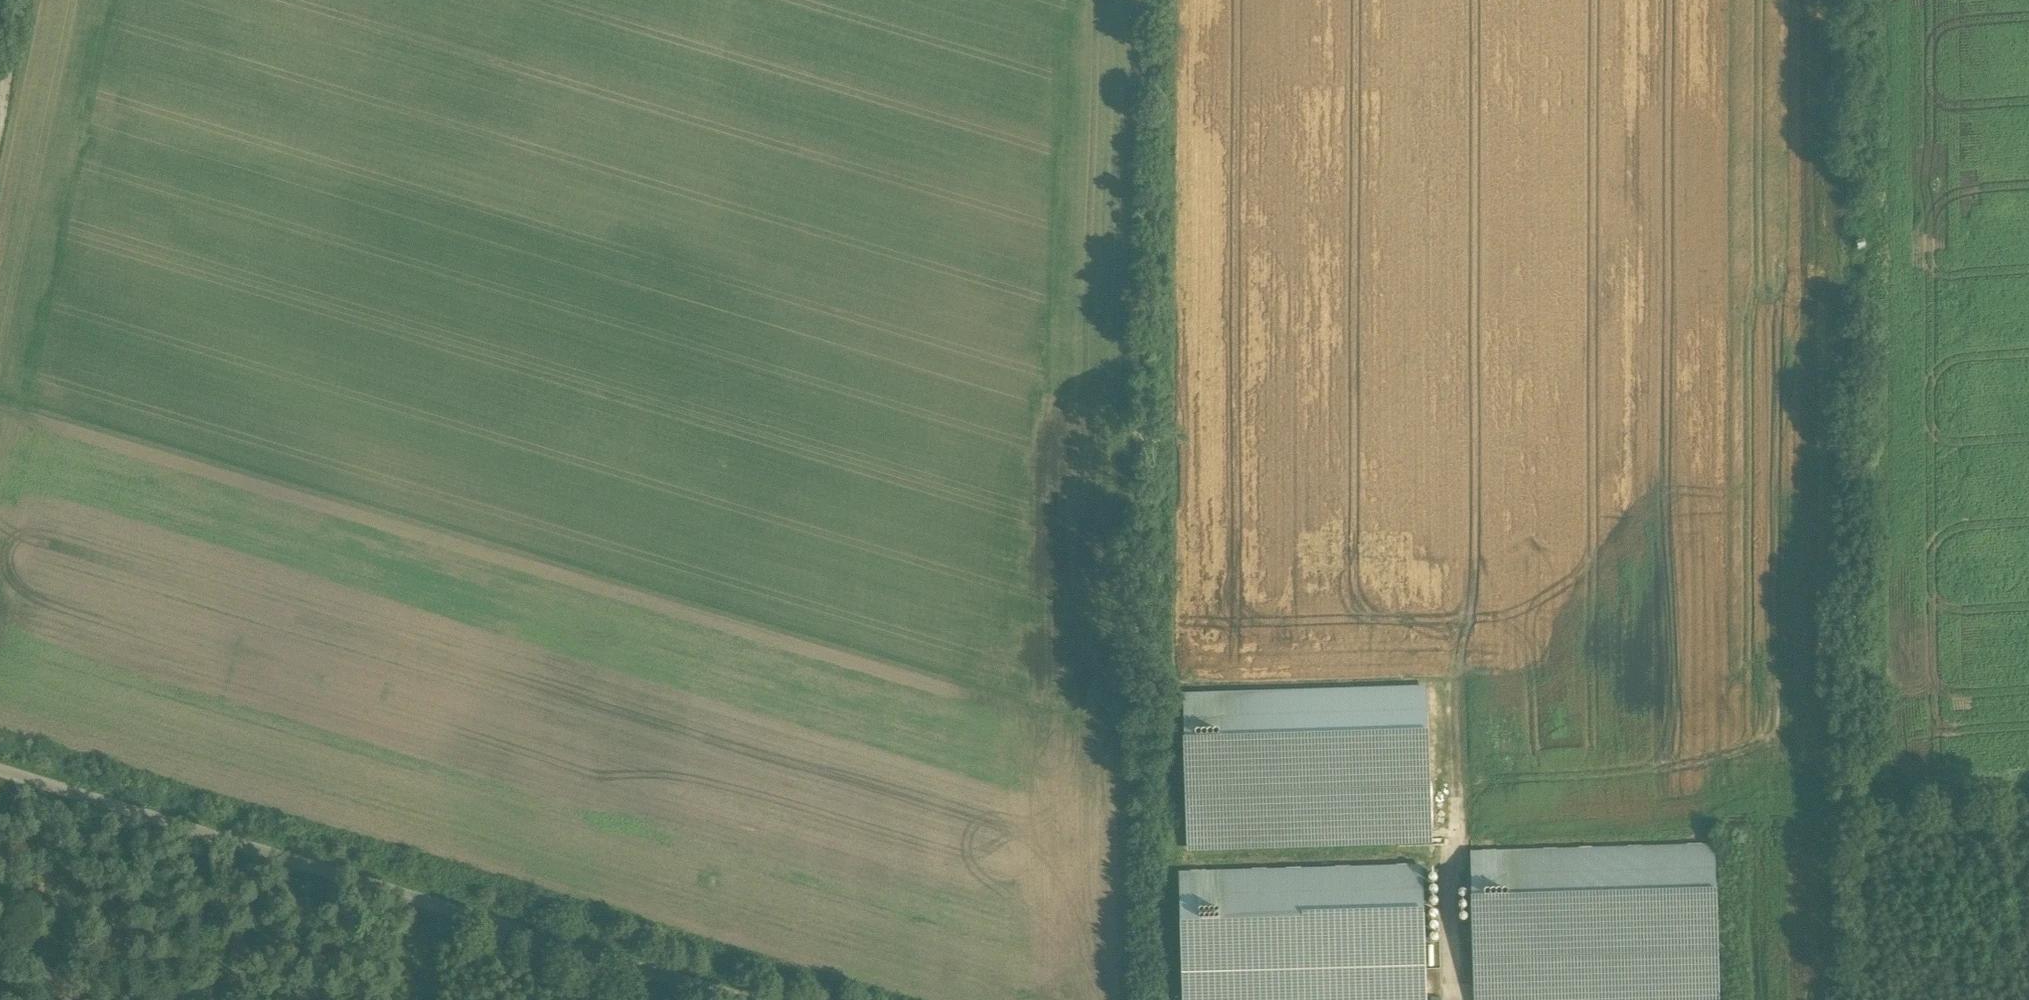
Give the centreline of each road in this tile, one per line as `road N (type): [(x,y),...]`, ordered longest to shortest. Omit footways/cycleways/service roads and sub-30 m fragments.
road 1 (unclassified): [(733,999),(0,774)]
road 2 (track): [(1426,0),(1426,32),(1260,7)]
road 3 (track): [(0,123),(26,0)]

